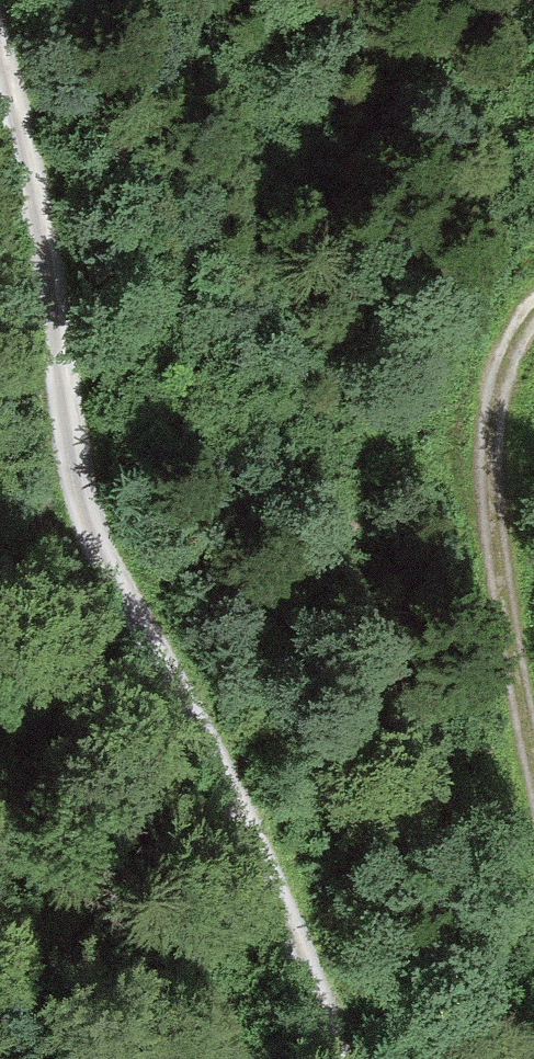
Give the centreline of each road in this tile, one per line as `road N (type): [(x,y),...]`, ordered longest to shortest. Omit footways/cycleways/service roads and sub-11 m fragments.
road 1 (track): [(354,1058),(318,953),(130,604),(91,515),(0,52)]
road 2 (track): [(533,312),(515,337),(495,399),(491,468),(501,584),(533,731)]

